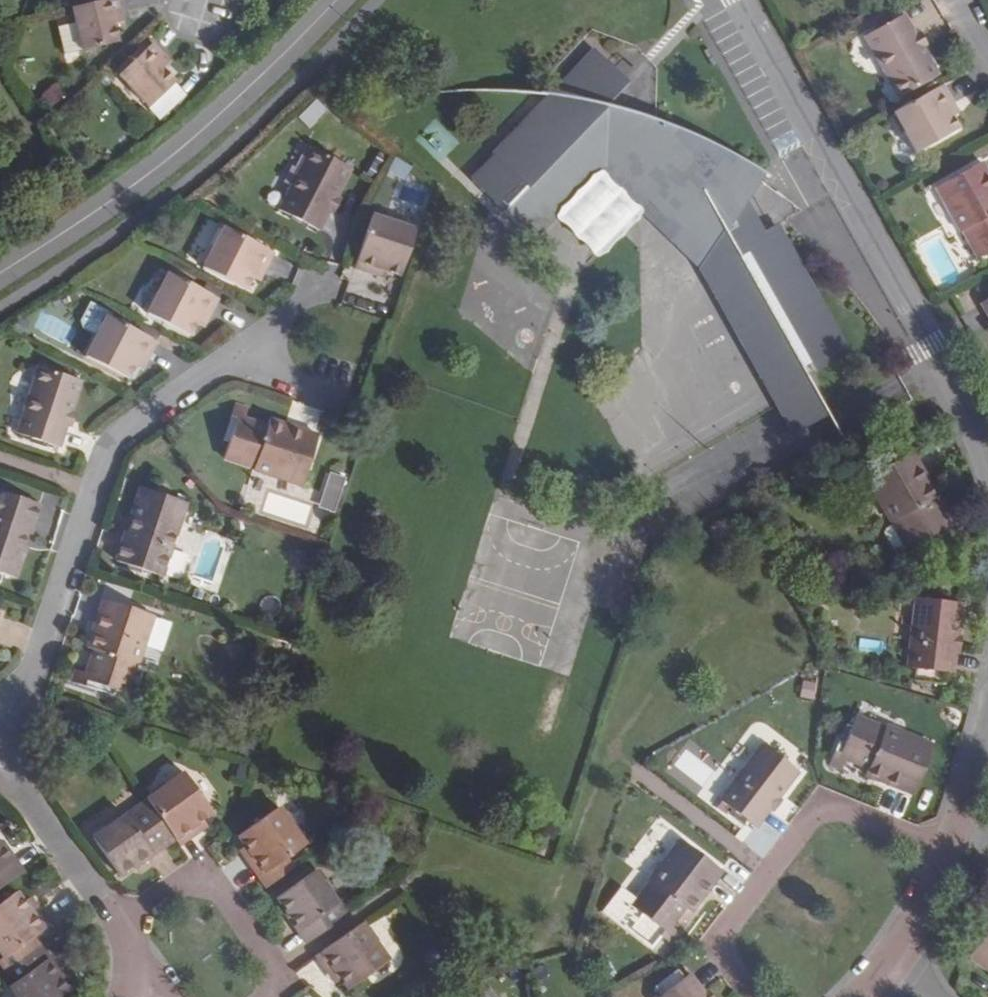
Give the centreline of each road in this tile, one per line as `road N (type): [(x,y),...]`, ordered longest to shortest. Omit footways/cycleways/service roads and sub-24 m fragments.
road 1 (residential): [(987,488),(955,402),(734,0)]
road 2 (residential): [(0,740),(38,695),(88,480),(130,432),(241,366)]
road 3 (residential): [(0,276),(162,164),(291,55),(342,0)]
road 4 (residential): [(119,926),(188,877),(213,884),(280,970),(266,996)]
road 5 (residential): [(889,960),(952,855),(987,760)]
road 6 (residential): [(119,926),(0,754)]

